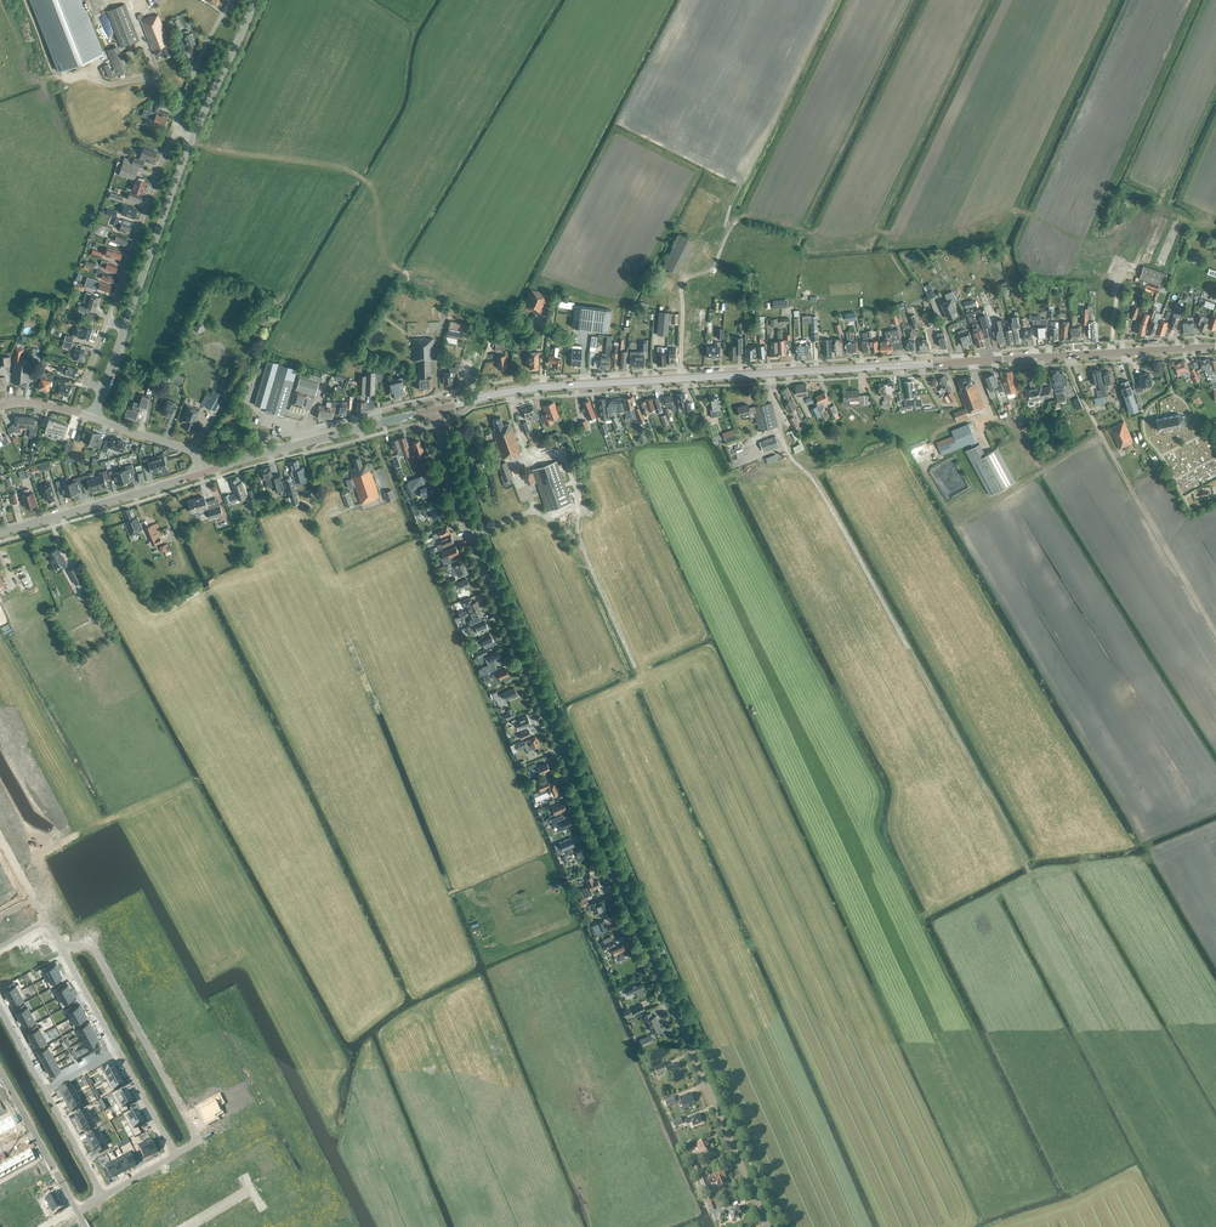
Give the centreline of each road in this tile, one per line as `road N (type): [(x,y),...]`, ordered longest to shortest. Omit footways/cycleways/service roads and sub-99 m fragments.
road 1 (unclassified): [(768,1226),(469,537),(435,410)]
road 2 (secondary): [(435,410),(552,387),(1215,347)]
road 3 (residential): [(175,1154),(199,1141),(87,940),(64,952)]
road 4 (secondary): [(202,473),(435,410)]
road 5 (secondary): [(0,534),(202,473)]
road 6 (residential): [(106,322),(174,128)]
road 7 (unclassified): [(125,329),(189,143)]
road 8 (unclassified): [(189,143),(255,0)]
road 9 (residential): [(174,128),(231,0)]
road 10 (unclassified): [(202,473),(192,452),(93,419)]

